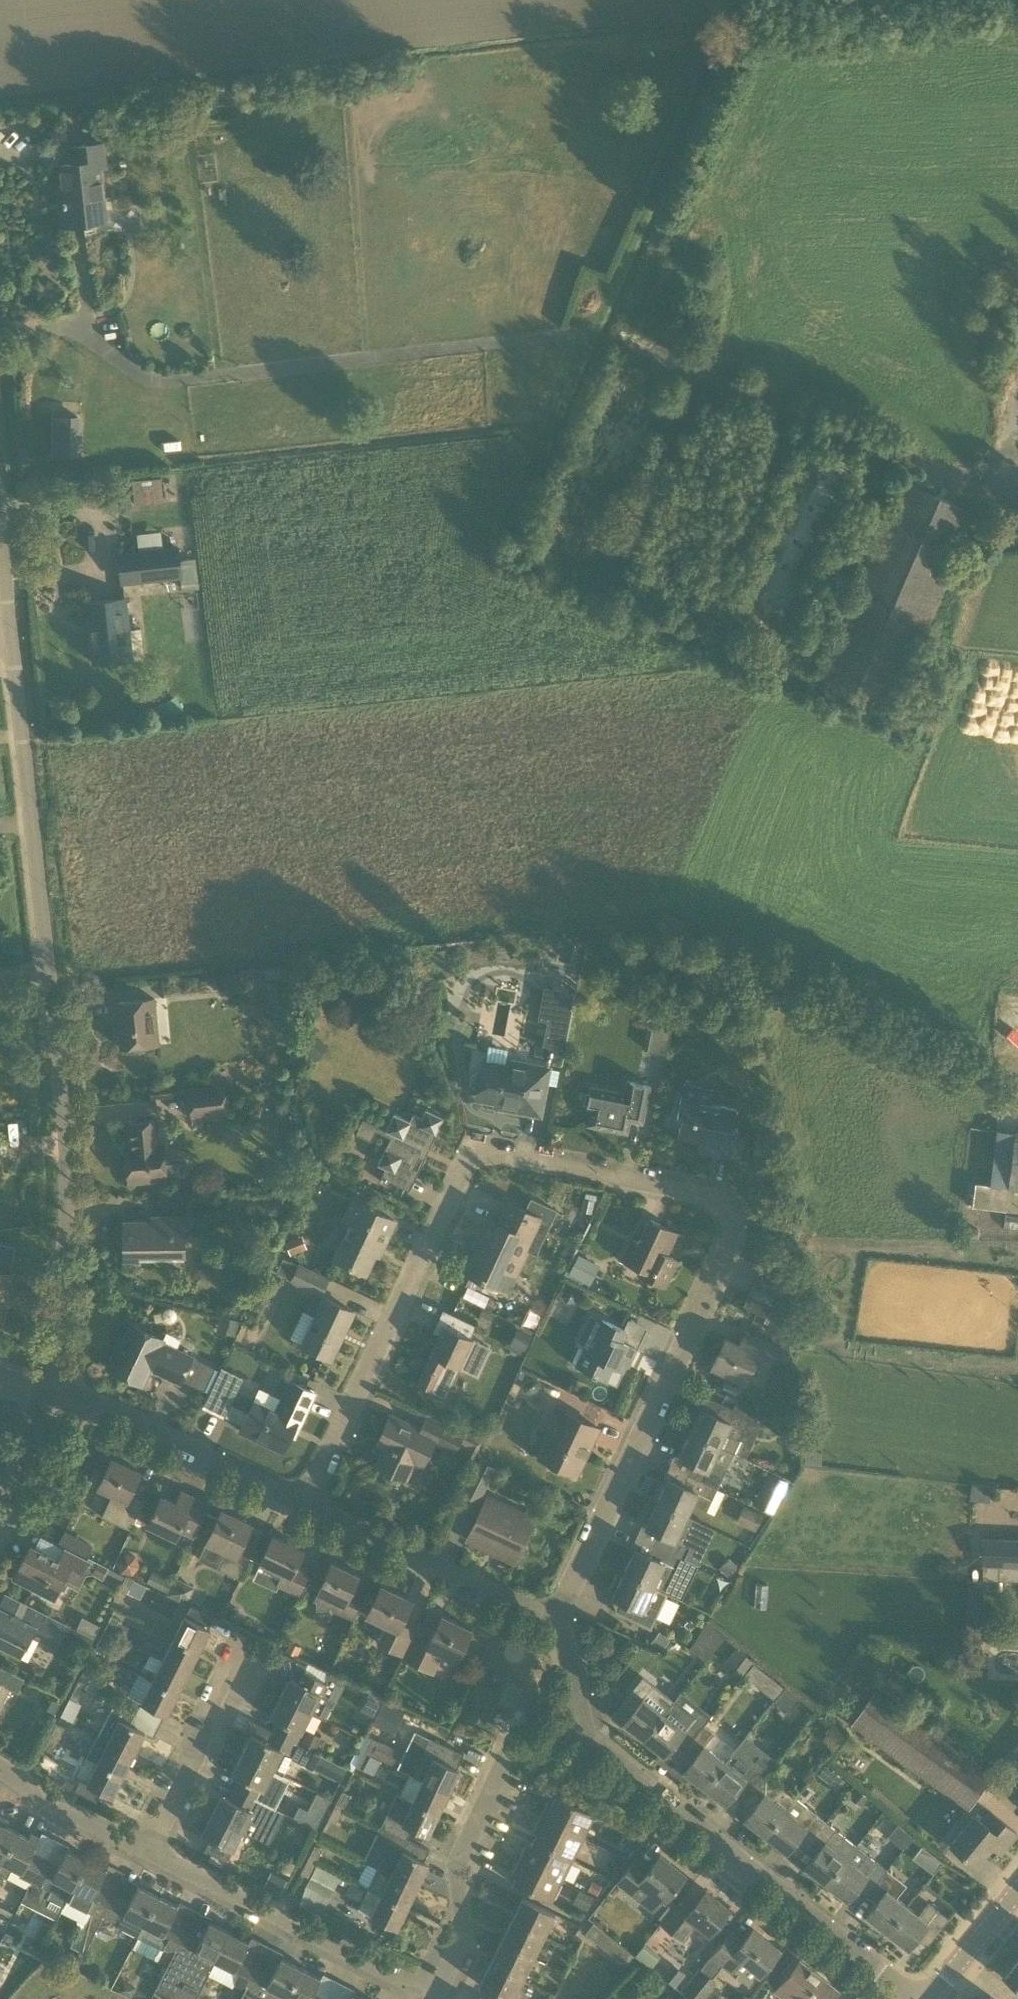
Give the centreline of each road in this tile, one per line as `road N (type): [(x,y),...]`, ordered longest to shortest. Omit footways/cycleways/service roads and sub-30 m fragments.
road 1 (residential): [(554,1620),(729,1249),(735,1220),(714,1198),(498,1155),(471,1163),(306,1501)]
road 2 (residential): [(43,1388),(61,1305),(66,1127),(10,633)]
road 3 (residential): [(149,1852),(409,1982),(437,1982),(462,1937),(460,1861),(503,1763),(519,1748),(576,1736)]
road 4 (residential): [(916,1998),(576,1736)]
road 5 (residential): [(306,1501),(75,1395),(43,1388)]
road 6 (residential): [(554,1620),(306,1501)]
road 7 (residential): [(149,1852),(245,1651)]
road 8 (residential): [(149,1852),(52,1803),(0,1766)]
road 9 (tertiary): [(928,1998),(1017,1890)]
road 10 (residential): [(0,1511),(43,1388)]
road 11 (residential): [(576,1736),(573,1664),(554,1620)]

